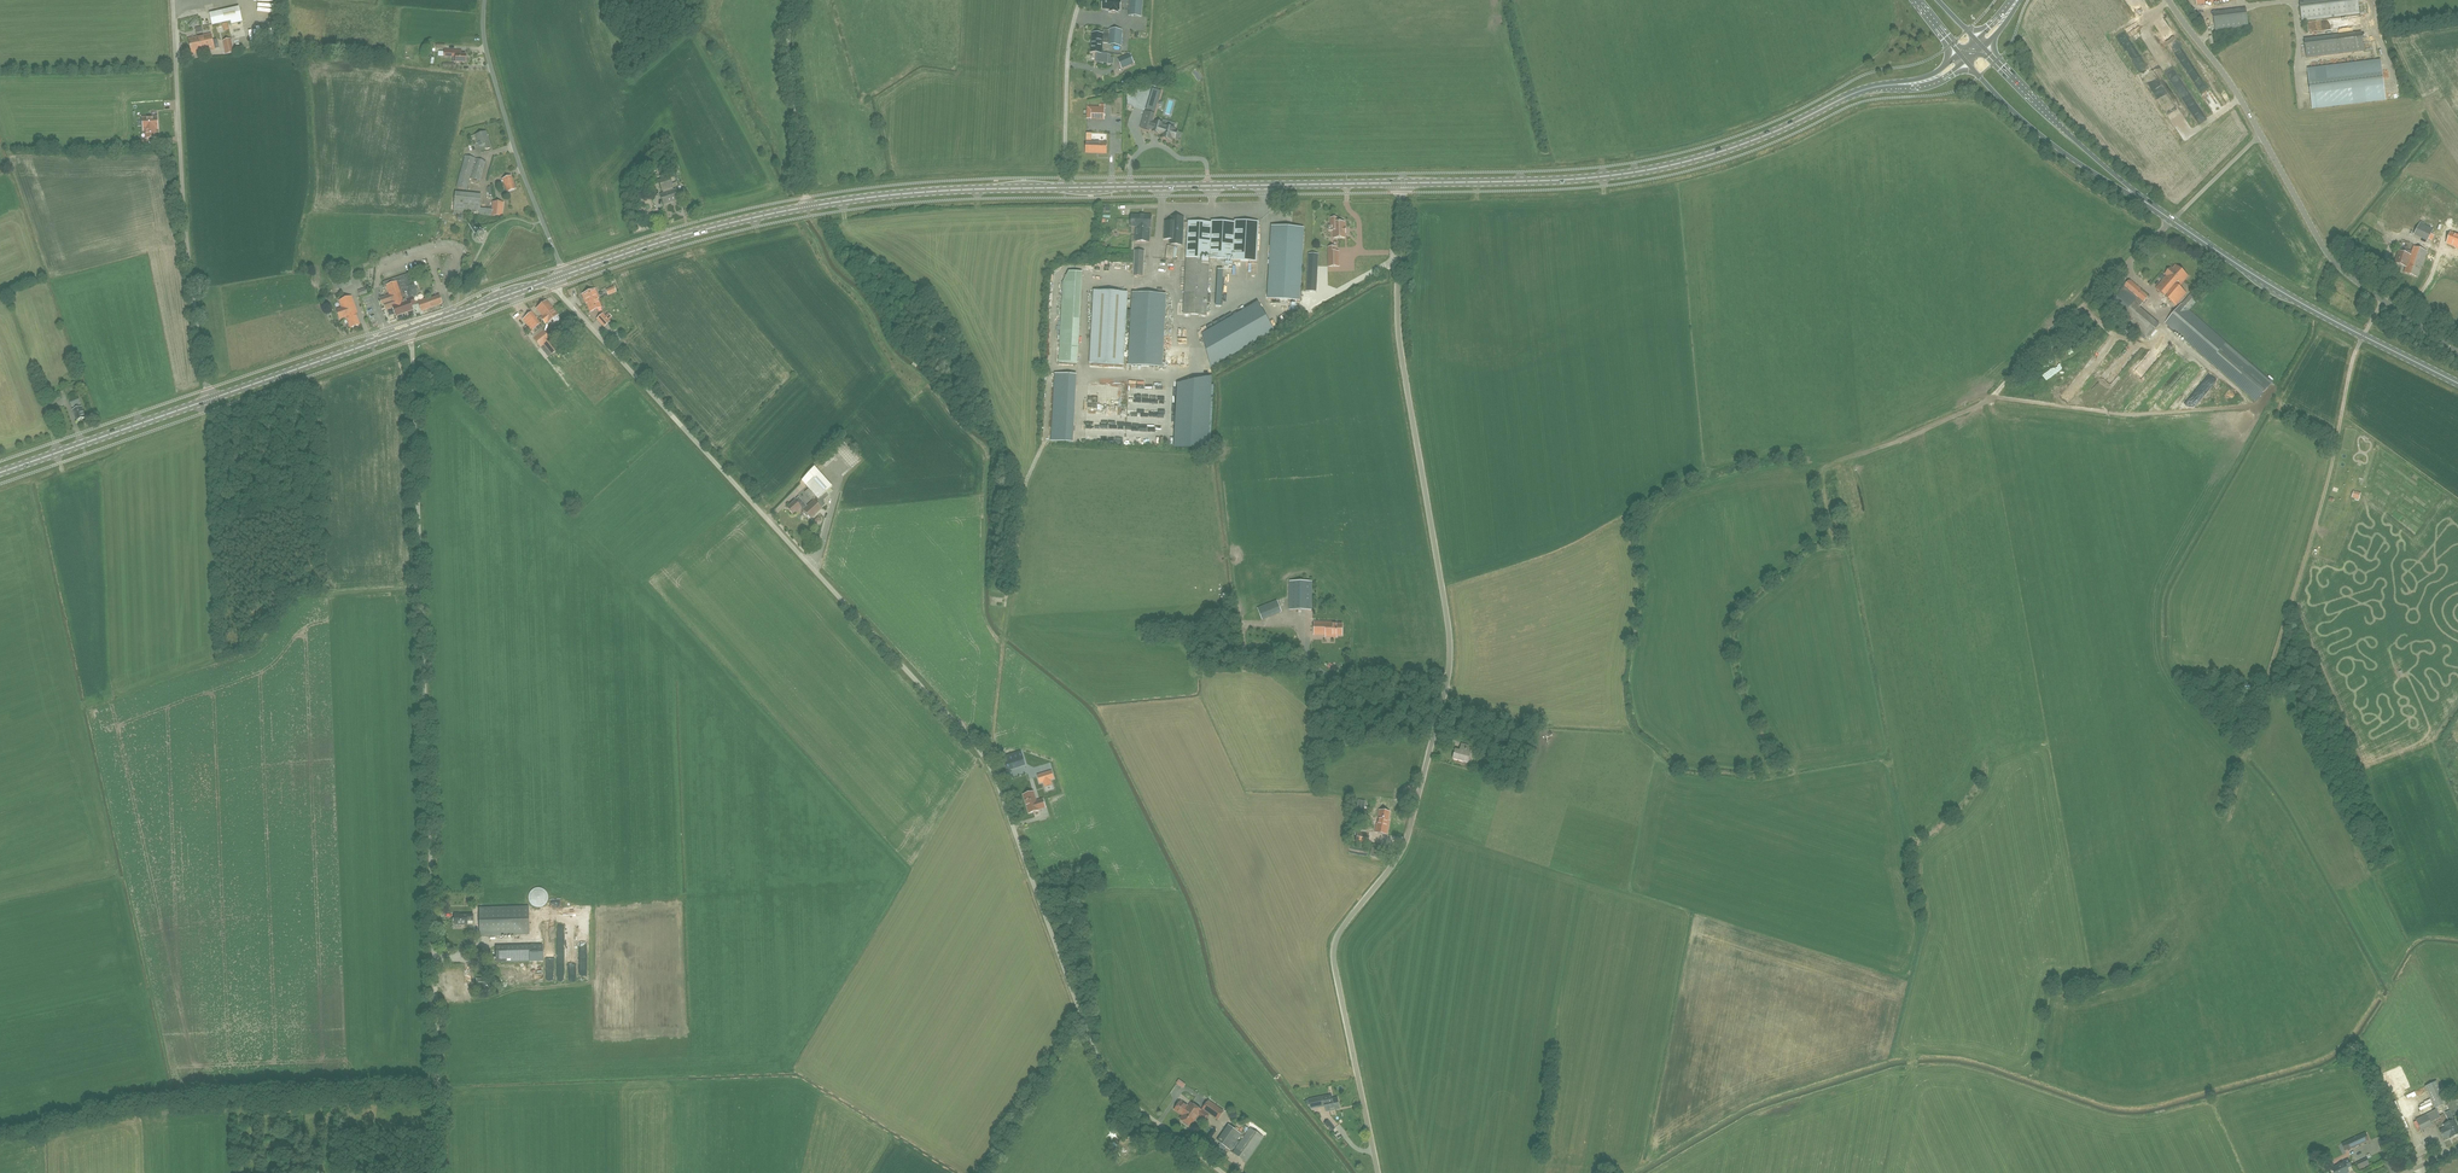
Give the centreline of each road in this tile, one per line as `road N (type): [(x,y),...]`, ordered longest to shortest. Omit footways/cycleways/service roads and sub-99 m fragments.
road 1 (unclassified): [(1223,1172),(1143,1112),(1098,1057),(987,761),(552,280)]
road 2 (unclassified): [(1378,1172),(1337,941),(1408,846),(1452,658),(1399,342),(1402,185)]
road 3 (unclassified): [(443,1172),(409,332)]
road 4 (primary): [(1402,185),(1603,177),(1671,165),(1877,86)]
road 5 (unclassified): [(208,399),(173,0)]
road 6 (primary): [(1064,187),(1402,185)]
road 7 (unclassified): [(564,275),(490,53),(487,0)]
road 8 (track): [(2364,336),(2292,600)]
road 9 (primary): [(808,207),(1064,187)]
road 10 (primary): [(564,275),(808,207)]
road 11 (primary): [(1965,60),(2044,138),(2141,199)]
road 12 (primary): [(2364,336),(2172,220)]
road 13 (primary): [(0,472),(208,399)]
road 14 (primary): [(2141,199),(1983,46)]
road 15 (primary): [(208,399),(409,332)]
road 16 (unclassified): [(2384,301),(2330,256),(2261,134)]
road 17 (track): [(807,197),(789,48),(800,0)]
road 18 (track): [(2127,265),(1991,398)]
road 19 (unclassified): [(1064,187),(1066,50),(1080,0)]
road 20 (unclassified): [(2261,134),(2168,0)]
road 21 (primary): [(409,332),(552,280)]
road 22 (unclassified): [(2172,220),(2261,134)]

